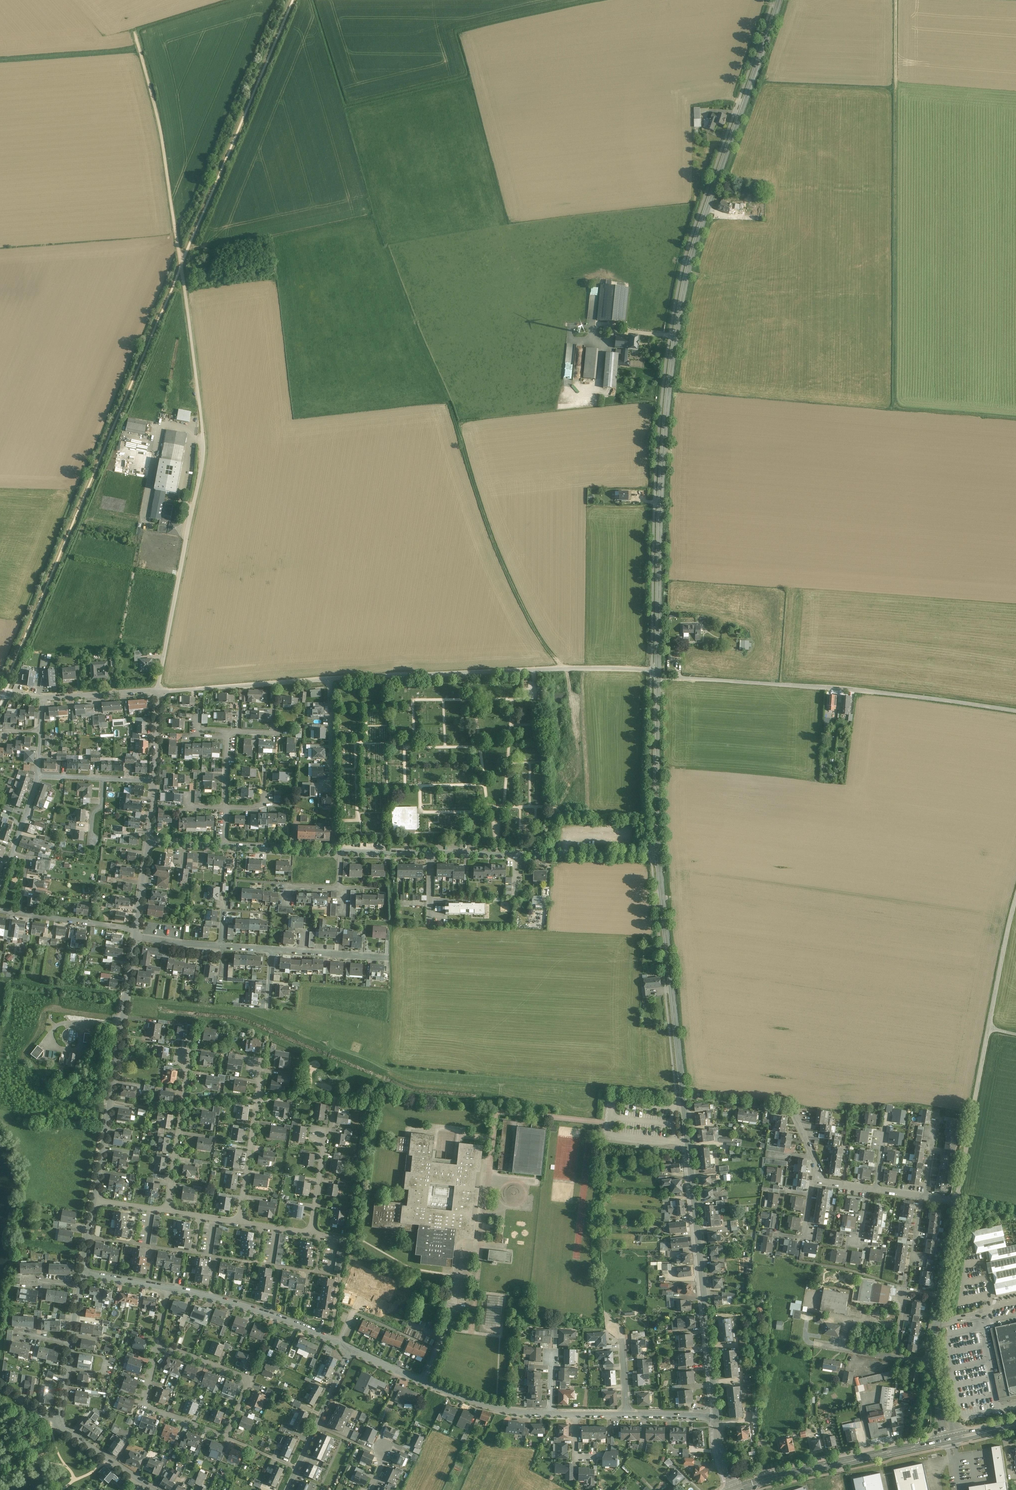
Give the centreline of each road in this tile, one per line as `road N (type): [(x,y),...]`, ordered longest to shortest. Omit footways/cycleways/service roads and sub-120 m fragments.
road 1 (secondary): [(658,670),(676,335),(698,232),(779,0)]
road 2 (track): [(1015,419),(908,409),(895,401),(897,0)]
road 3 (unclassified): [(182,266),(203,457),(157,692)]
road 4 (unclassified): [(658,677),(1015,712)]
road 5 (track): [(229,0),(135,32),(160,121),(182,266)]
road 6 (unclassified): [(329,678),(658,670)]
road 7 (secondary): [(717,1414),(684,1095)]
road 8 (residential): [(136,935),(94,1203)]
road 9 (residential): [(158,1345),(242,1376),(249,1387),(229,1437),(152,1410),(147,1390)]
road 10 (residential): [(431,852),(658,853)]
road 11 (secondary): [(680,1065),(658,853)]
road 12 (primary): [(754,1483),(948,1441)]
road 13 (residential): [(170,1288),(273,1313),(352,1348)]
road 14 (secondary): [(658,853),(658,677)]
road 15 (unclassified): [(990,1029),(957,1201)]
road 16 (residential): [(157,692),(329,678)]
road 17 (residential): [(257,1067),(262,1077),(238,1223)]
road 18 (residential): [(186,1054),(168,1212)]
road 19 (residential): [(352,1348),(289,1489)]
road 20 (residential): [(136,935),(0,909)]
road 21 (residential): [(423,1381),(495,1408),(550,1414)]
road 22 (unclassified): [(1015,905),(990,1029)]

